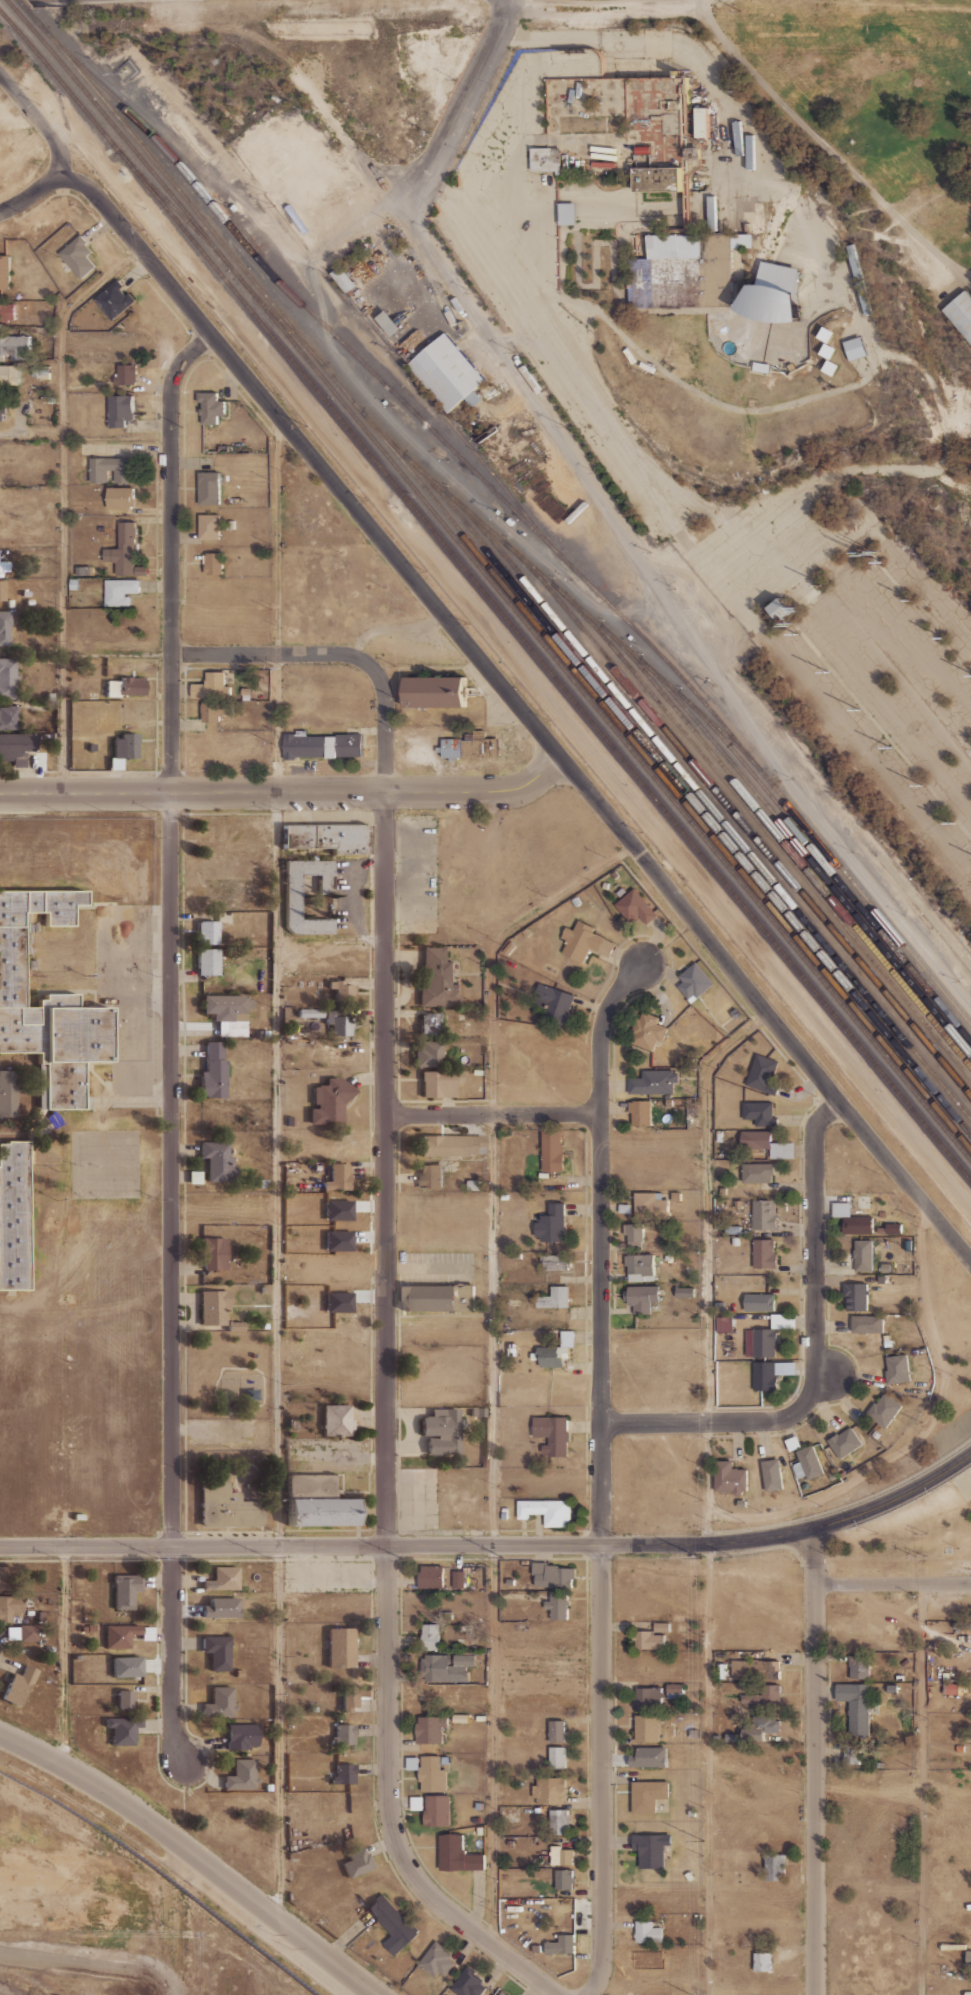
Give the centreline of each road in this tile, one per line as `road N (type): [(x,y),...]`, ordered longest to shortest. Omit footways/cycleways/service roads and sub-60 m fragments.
road 1 (residential): [(210,335),(184,356),(167,386),(171,1722),(183,1759)]
road 2 (residential): [(58,173),(97,195),(970,1269)]
road 3 (residential): [(371,666),(385,696),(388,1809),(397,1845),(429,1893),(556,1994)]
road 4 (residential): [(0,1545),(598,1544)]
road 5 (residential): [(640,965),(606,1003),(596,1035),(598,1544)]
road 6 (residential): [(0,793),(508,790),(560,757)]
road 7 (residential): [(807,1530),(814,1994)]
road 8 (residential): [(0,1734),(154,1824),(378,1994)]
road 9 (residential): [(598,1544),(599,1964),(584,1994)]
road 10 (residential): [(598,1544),(735,1542),(807,1530),(913,1491),(970,1455)]
road 11 (residential): [(840,1102),(815,1128),(813,1143),(812,1389),(783,1417)]
road 12 (residential): [(385,1113),(596,1114)]
road 13 (residential): [(168,653),(348,654),(371,666)]
road 14 (residential): [(598,1422),(783,1417)]
road 15 (residential): [(813,1584),(970,1583)]

